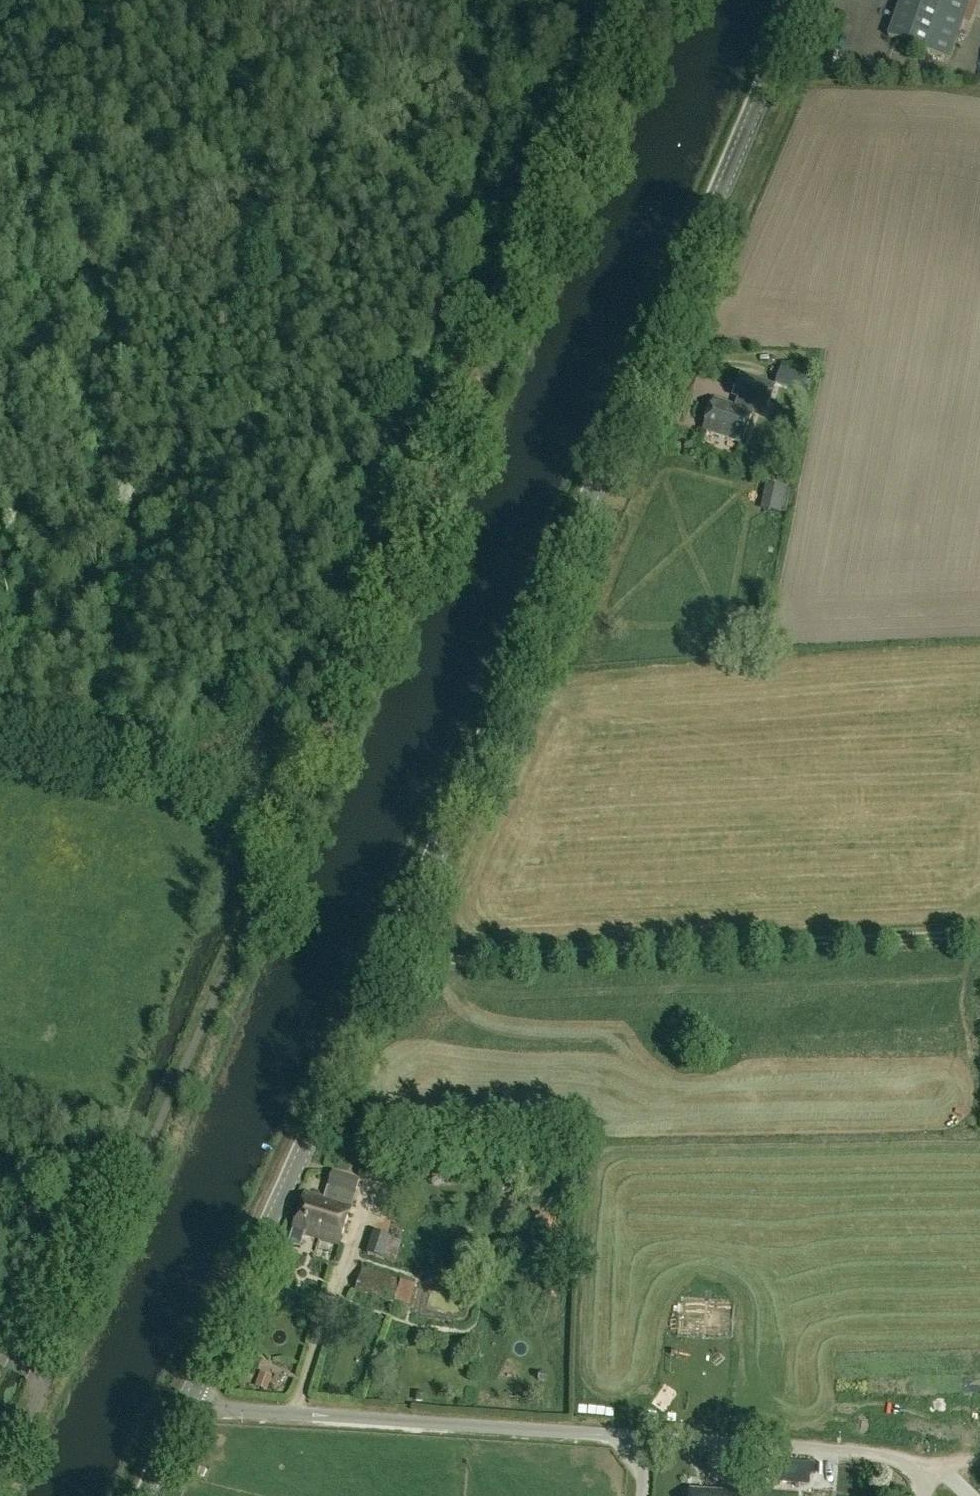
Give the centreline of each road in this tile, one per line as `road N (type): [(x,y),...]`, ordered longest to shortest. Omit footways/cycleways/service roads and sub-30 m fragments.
road 1 (tertiary): [(145,1495),(395,951),(802,0)]
road 2 (unclassified): [(0,1475),(44,1377),(0,1358)]

